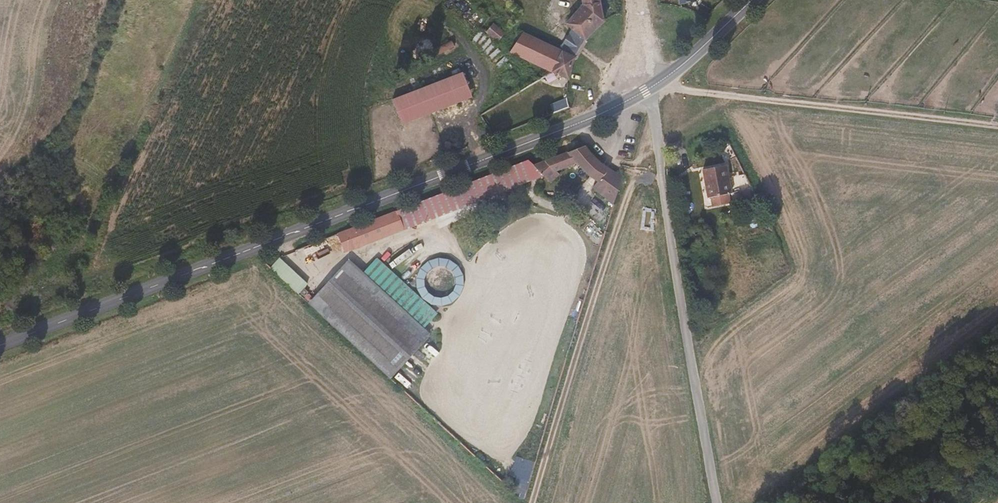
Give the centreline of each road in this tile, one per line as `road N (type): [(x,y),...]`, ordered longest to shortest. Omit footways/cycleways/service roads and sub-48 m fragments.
road 1 (tertiary): [(753,0),(676,70),(617,106),(0,346)]
road 2 (track): [(653,116),(535,502)]
road 3 (track): [(653,116),(712,502)]
road 4 (track): [(660,82),(997,126)]

